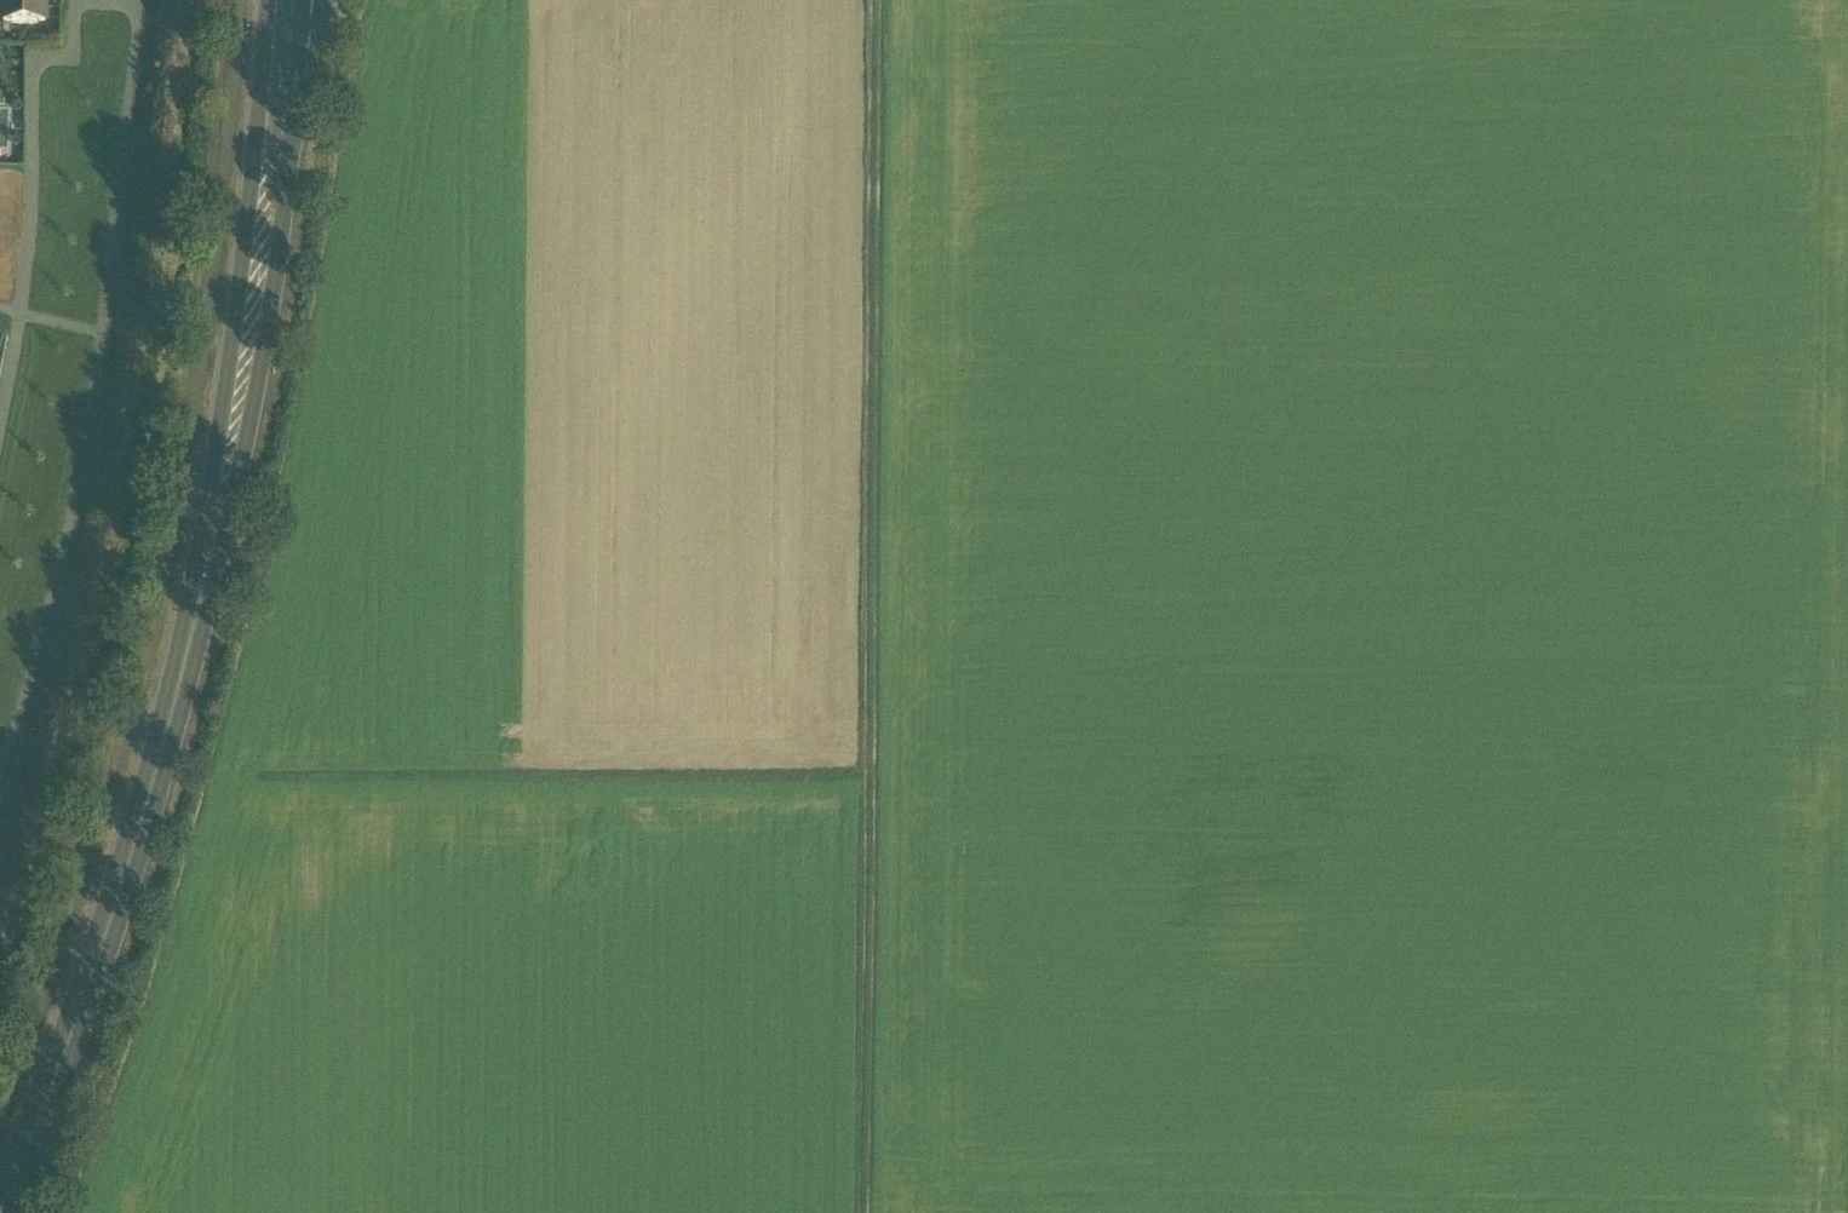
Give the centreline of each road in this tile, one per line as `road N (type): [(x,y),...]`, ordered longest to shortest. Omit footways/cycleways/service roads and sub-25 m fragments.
road 1 (secondary): [(2,1212),(93,993),(211,561),(279,186),(287,0)]
road 2 (track): [(876,0),(865,1212)]

